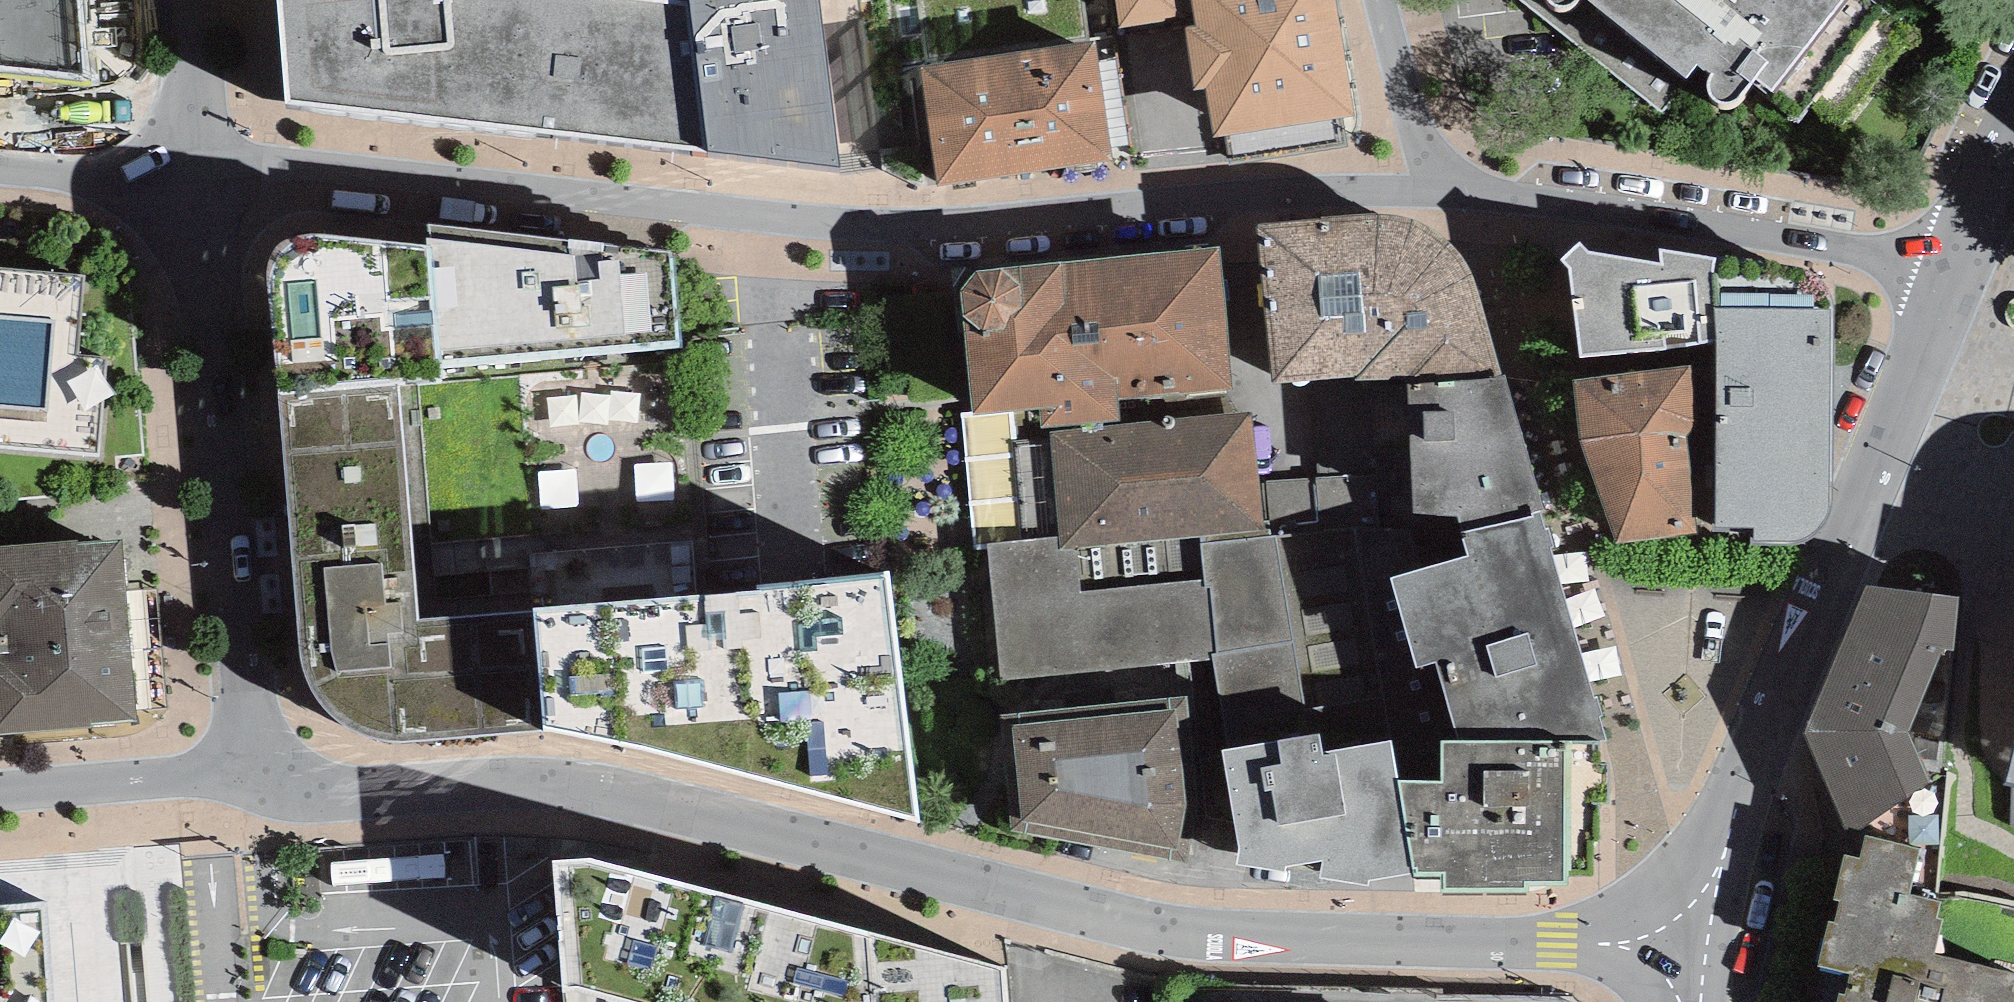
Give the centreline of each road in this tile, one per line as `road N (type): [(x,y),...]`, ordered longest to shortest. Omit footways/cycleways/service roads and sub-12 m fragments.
road 1 (residential): [(254,774),(424,772),(608,794),(1228,932),(1688,944)]
road 2 (residential): [(201,177),(298,176),(887,231),(1460,186)]
road 3 (tertiary): [(1688,944),(1958,263)]
road 4 (residential): [(254,774),(201,177)]
road 5 (residential): [(1460,186),(1958,263)]
road 6 (residential): [(254,774),(0,788)]
road 7 (residential): [(1382,0),(1415,125),(1460,186)]
road 8 (residential): [(0,167),(201,177)]
road 9 (residential): [(201,177),(183,0)]
road 10 (tertiary): [(1958,263),(2013,130)]

